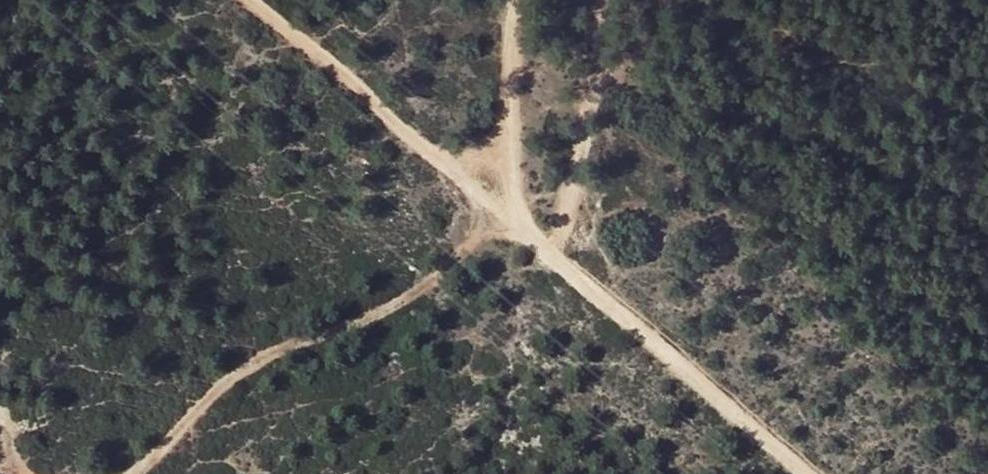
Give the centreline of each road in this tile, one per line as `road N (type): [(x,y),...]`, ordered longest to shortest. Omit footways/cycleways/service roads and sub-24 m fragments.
road 1 (track): [(518,231),(443,261),(368,323),(299,334),(223,382),(125,473)]
road 2 (track): [(518,231),(811,473)]
road 3 (track): [(242,0),(518,231)]
road 4 (track): [(518,231),(516,0)]

